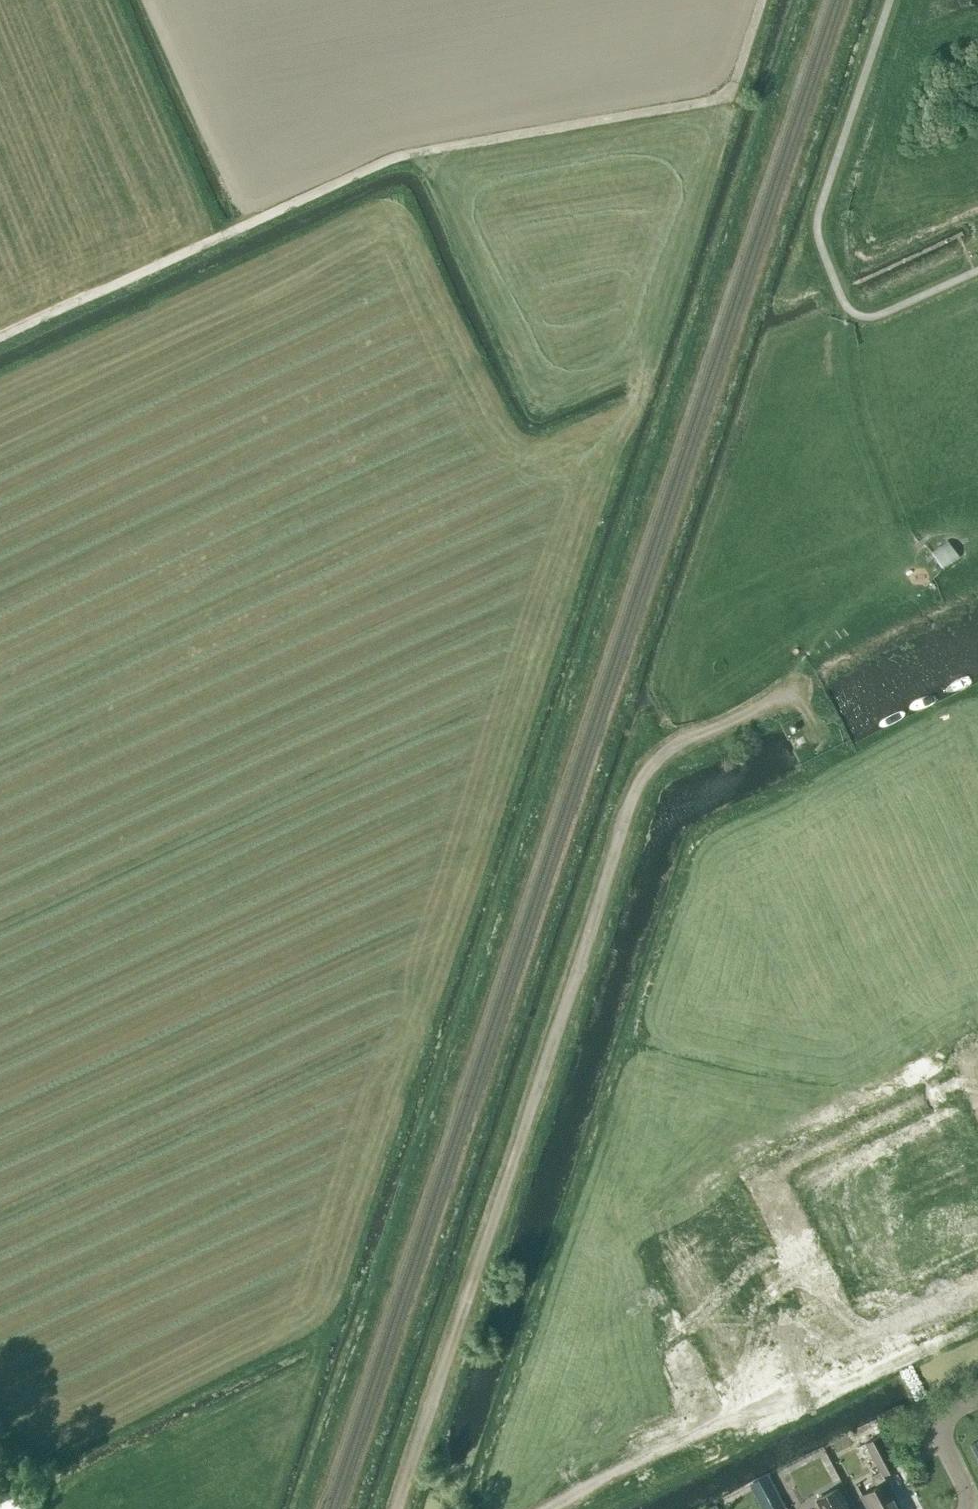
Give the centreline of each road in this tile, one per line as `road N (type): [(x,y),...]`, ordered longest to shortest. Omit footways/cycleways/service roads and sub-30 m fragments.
road 1 (track): [(399,1508),(635,789),(675,744),(791,691)]
road 2 (track): [(0,335),(383,161),(727,93),(762,0)]
road 3 (unclassified): [(547,1508),(977,1295)]
road 4 (residential): [(965,1508),(968,1496),(936,1422),(977,1402)]

